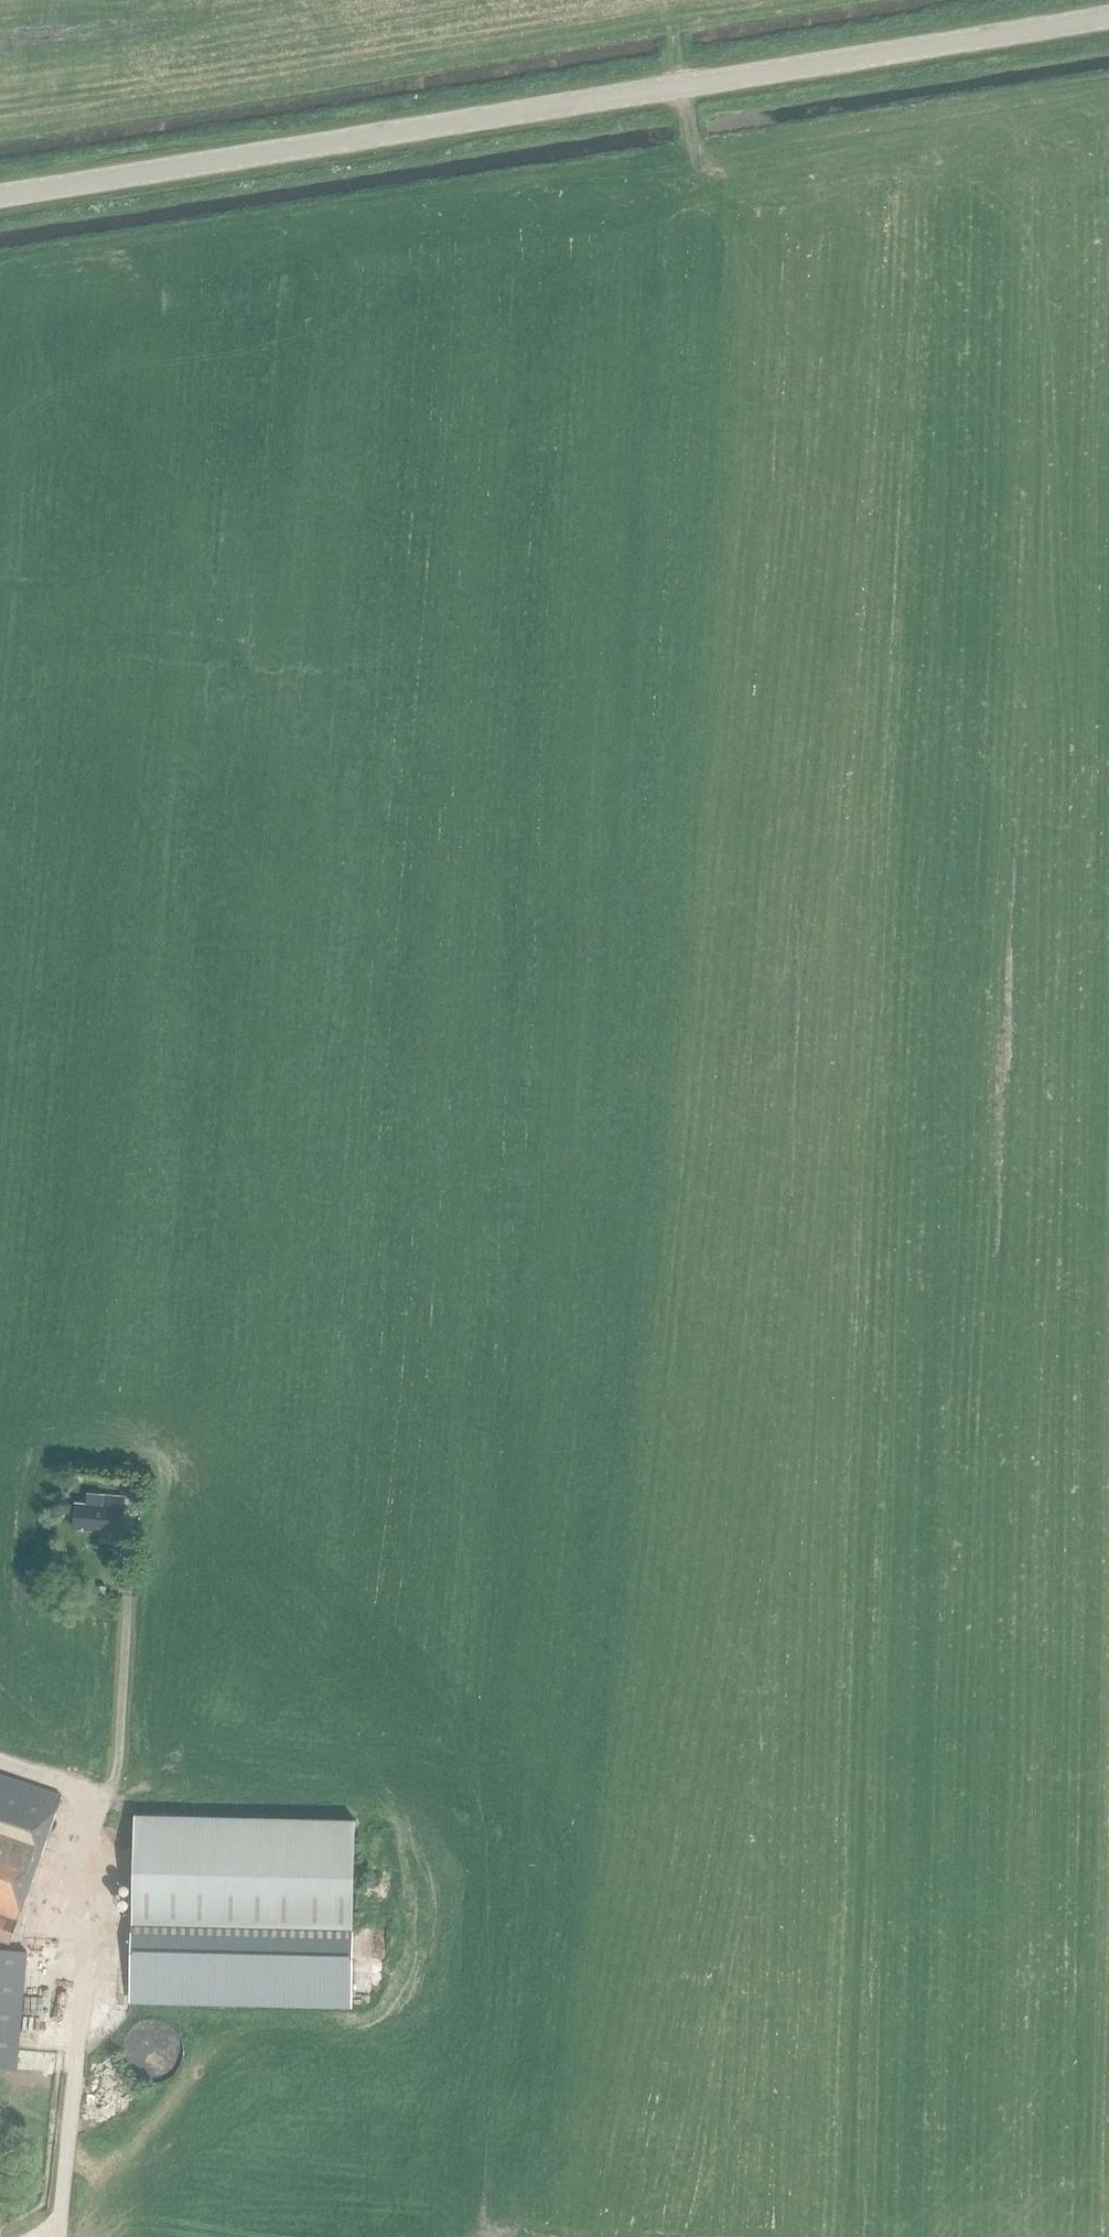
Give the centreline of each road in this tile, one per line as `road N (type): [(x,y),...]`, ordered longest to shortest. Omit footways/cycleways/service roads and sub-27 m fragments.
road 1 (tertiary): [(0,196),(1108,19)]

